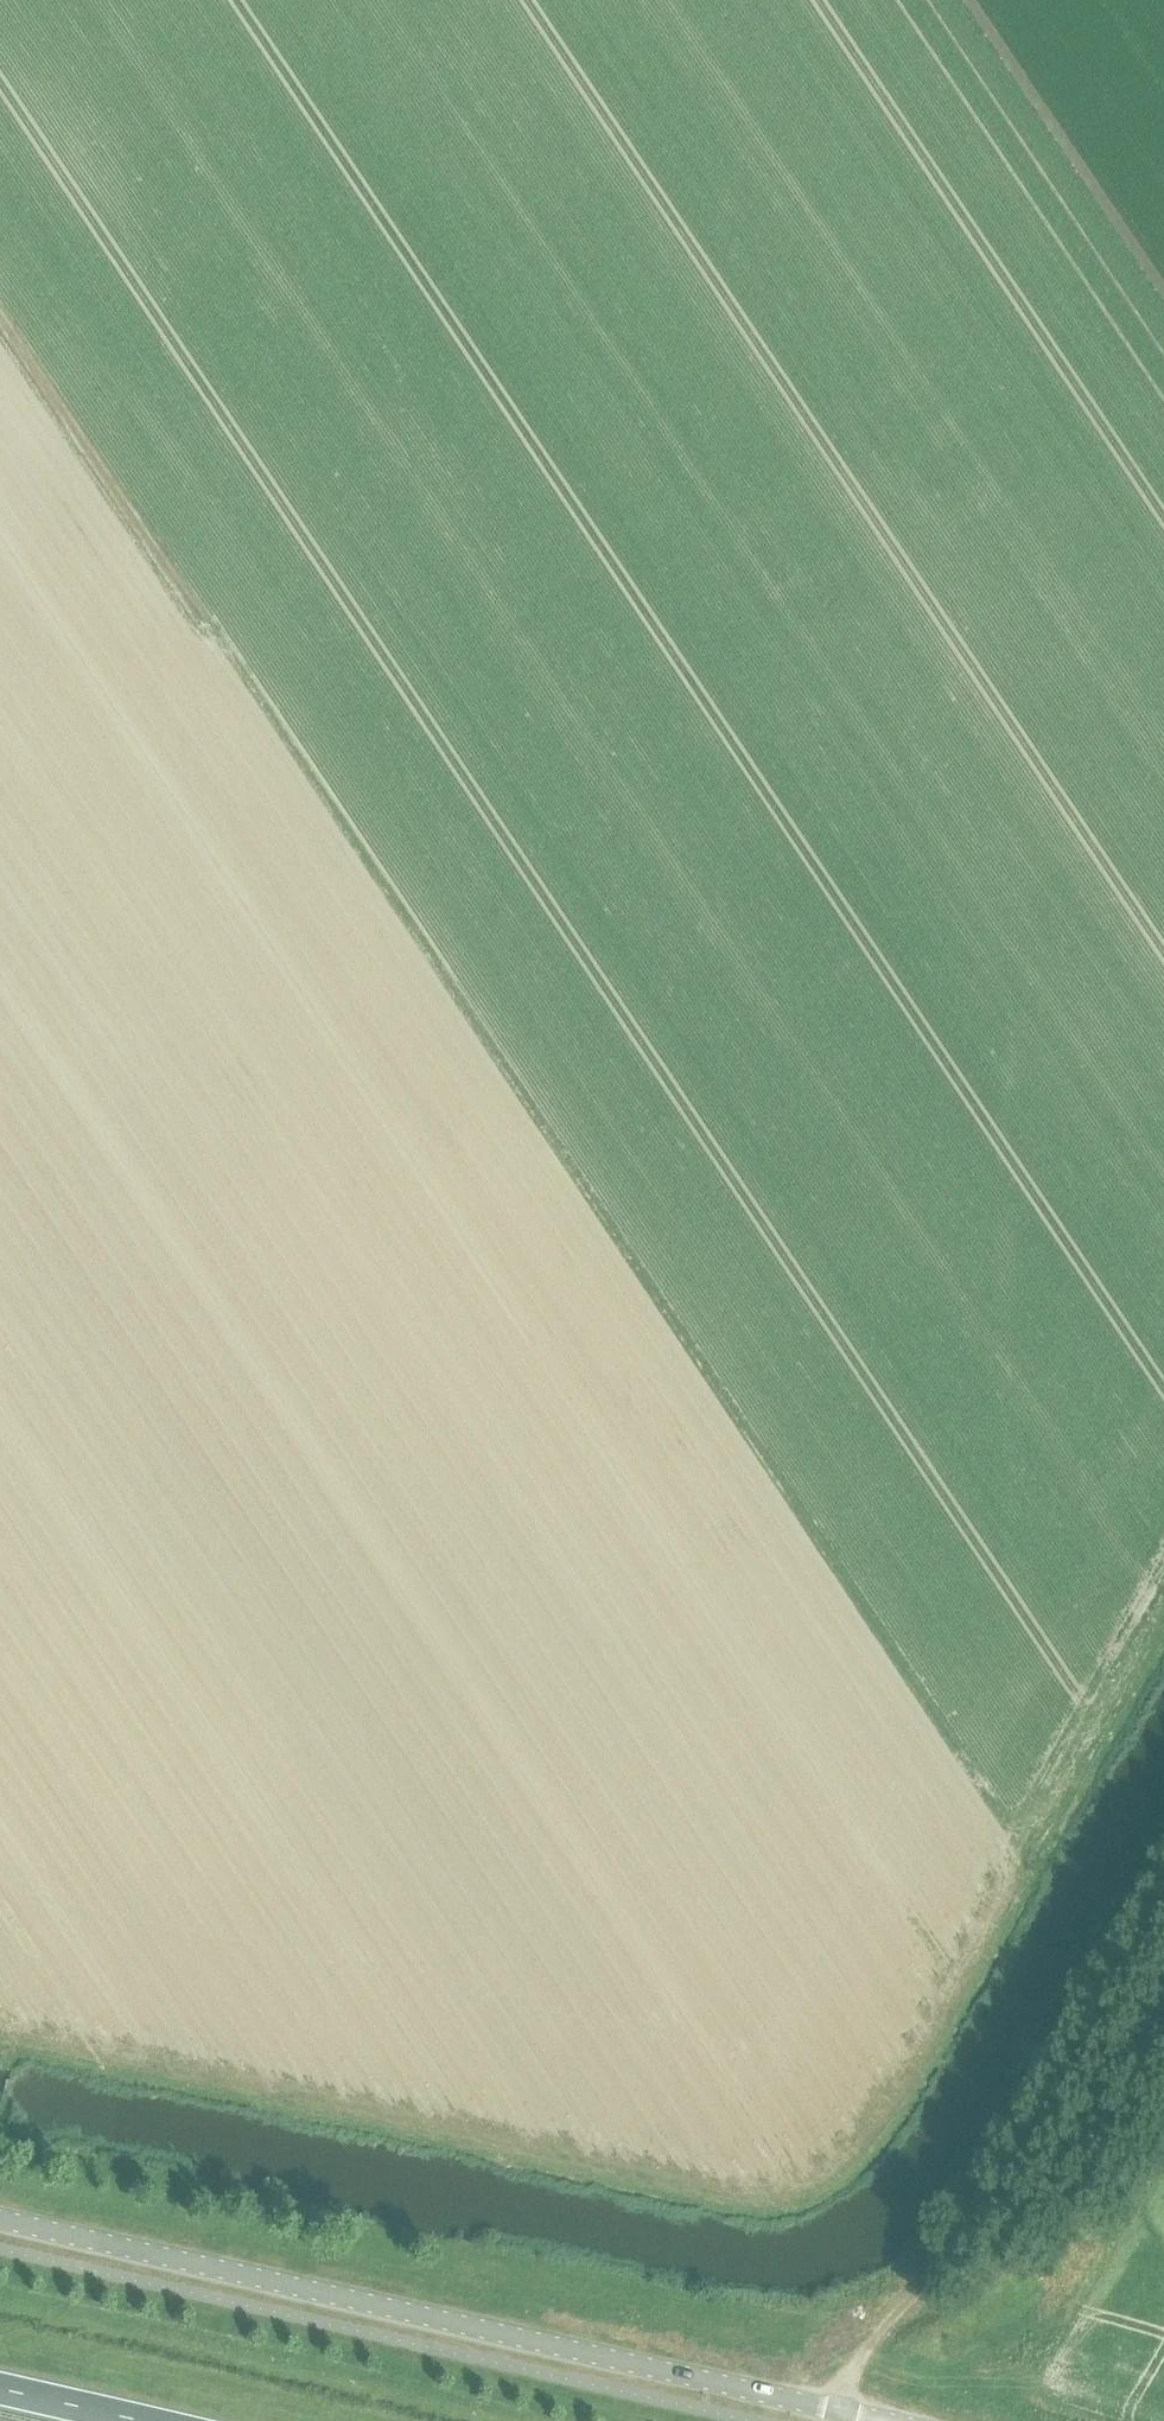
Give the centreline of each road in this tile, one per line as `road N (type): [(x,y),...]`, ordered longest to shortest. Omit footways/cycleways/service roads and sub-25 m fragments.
road 1 (unclassified): [(881,2420),(0,2222)]
road 2 (track): [(840,2411),(893,2321),(1006,2205),(1163,1930)]
road 3 (trunk): [(130,2420),(0,2391)]

